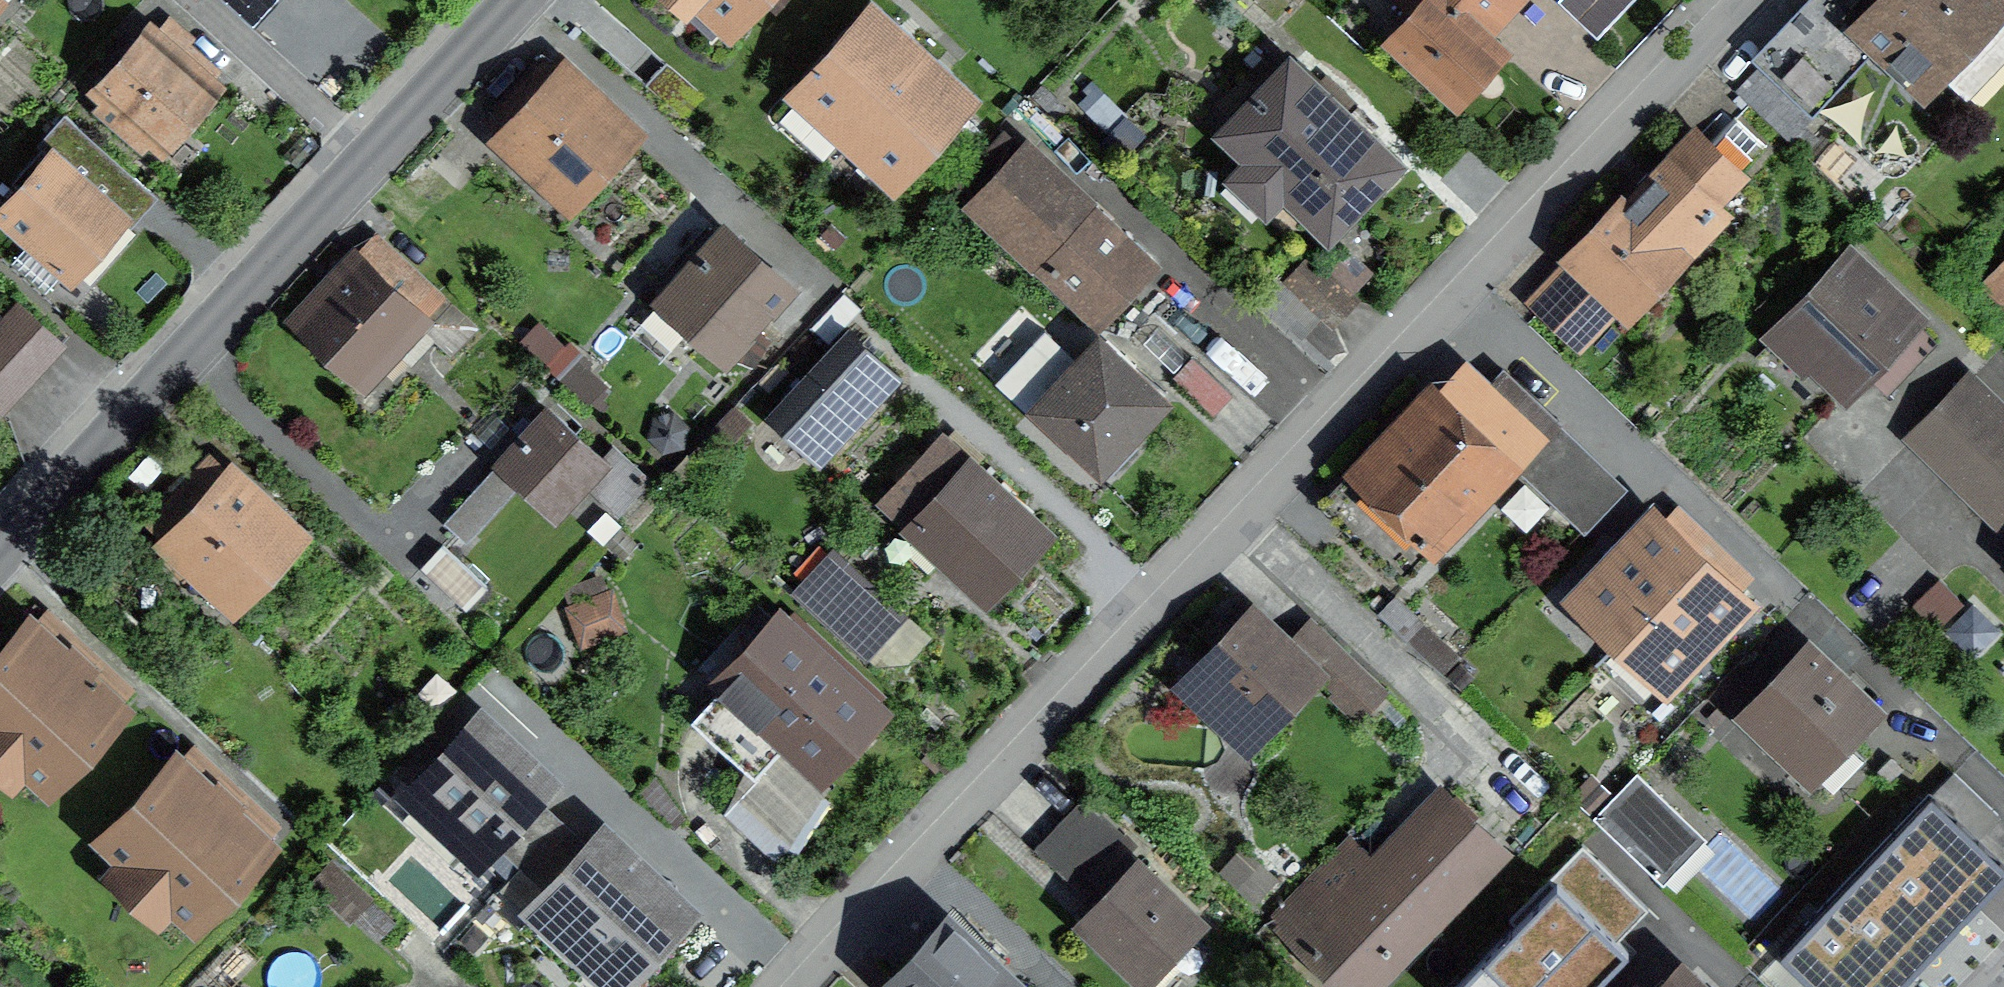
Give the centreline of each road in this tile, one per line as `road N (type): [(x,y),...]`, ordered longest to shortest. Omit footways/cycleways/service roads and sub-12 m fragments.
road 1 (residential): [(808,986),(1746,0)]
road 2 (residential): [(375,158),(0,559)]
road 3 (residential): [(375,158),(198,0)]
road 4 (residential): [(522,0),(375,158)]

